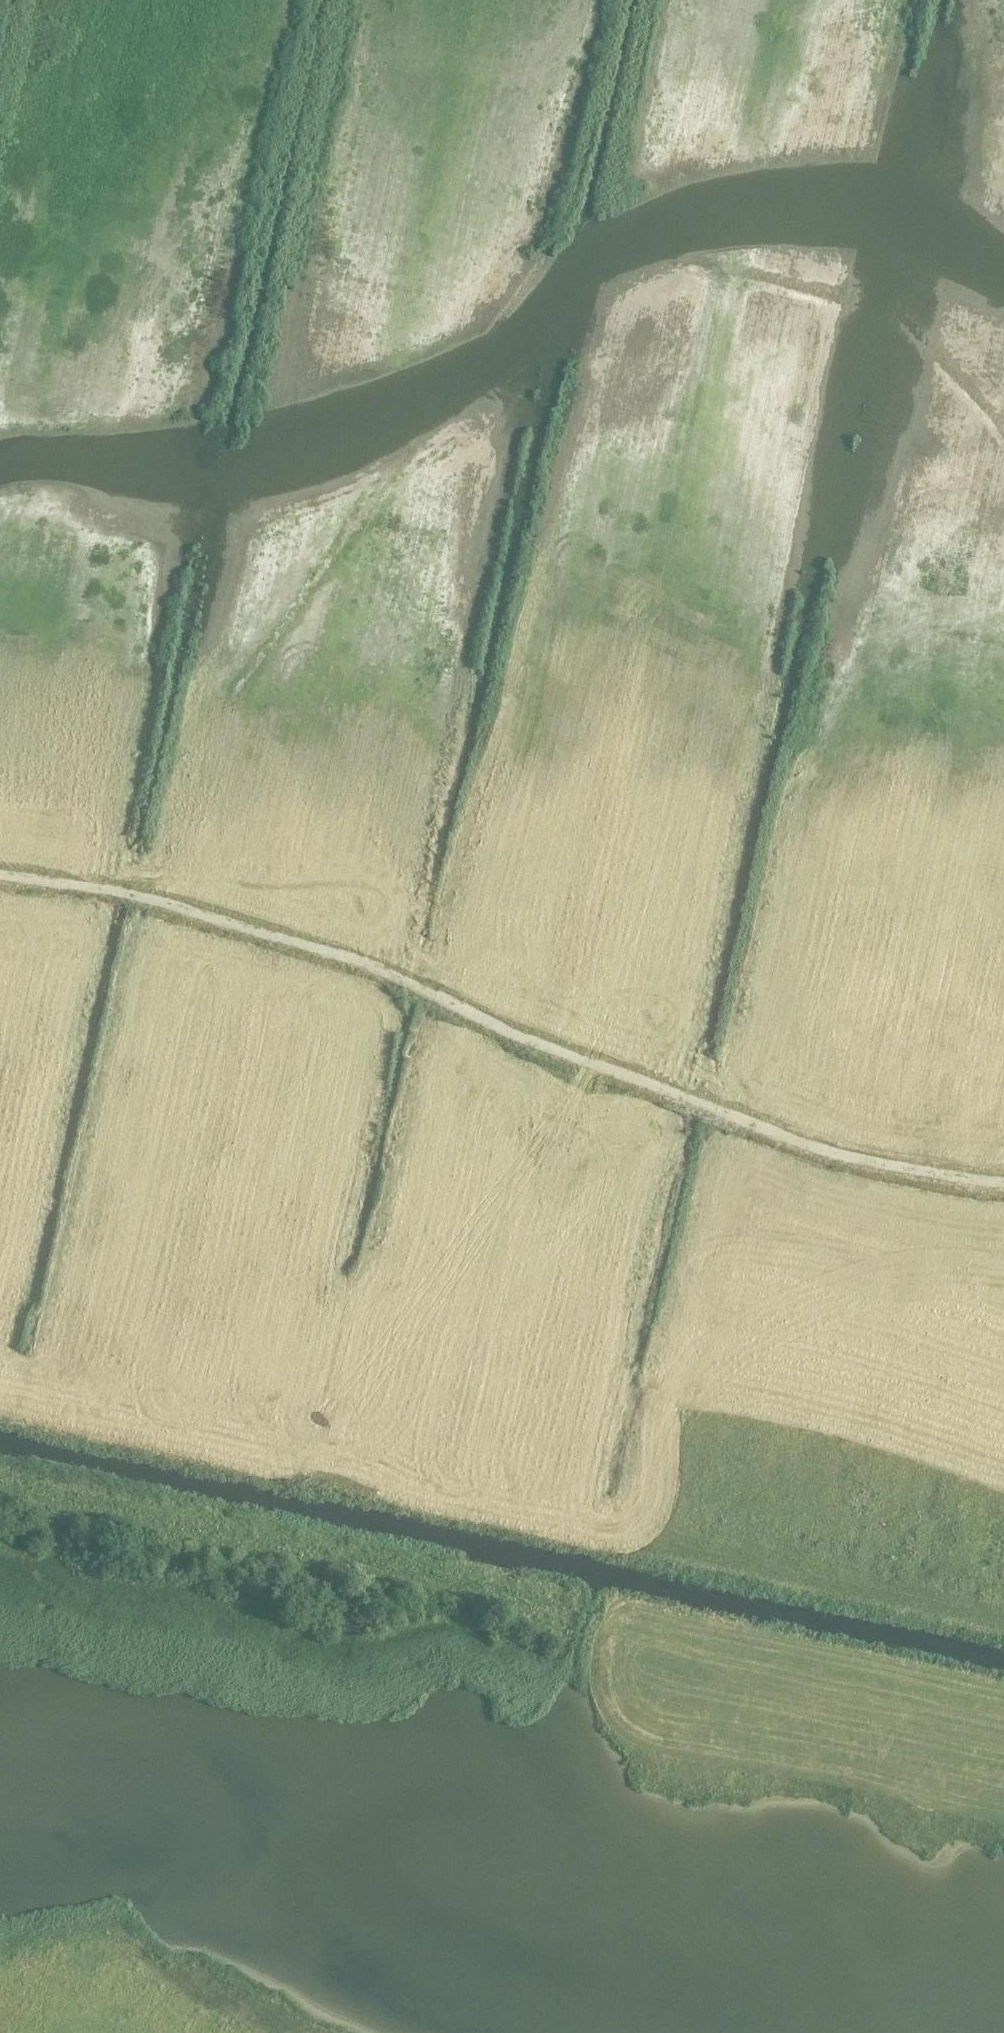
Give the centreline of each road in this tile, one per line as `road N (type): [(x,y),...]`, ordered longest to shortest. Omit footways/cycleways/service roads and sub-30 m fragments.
road 1 (track): [(0,876),(135,896),(339,956),(516,1037),(809,1147),(1003,1183)]

